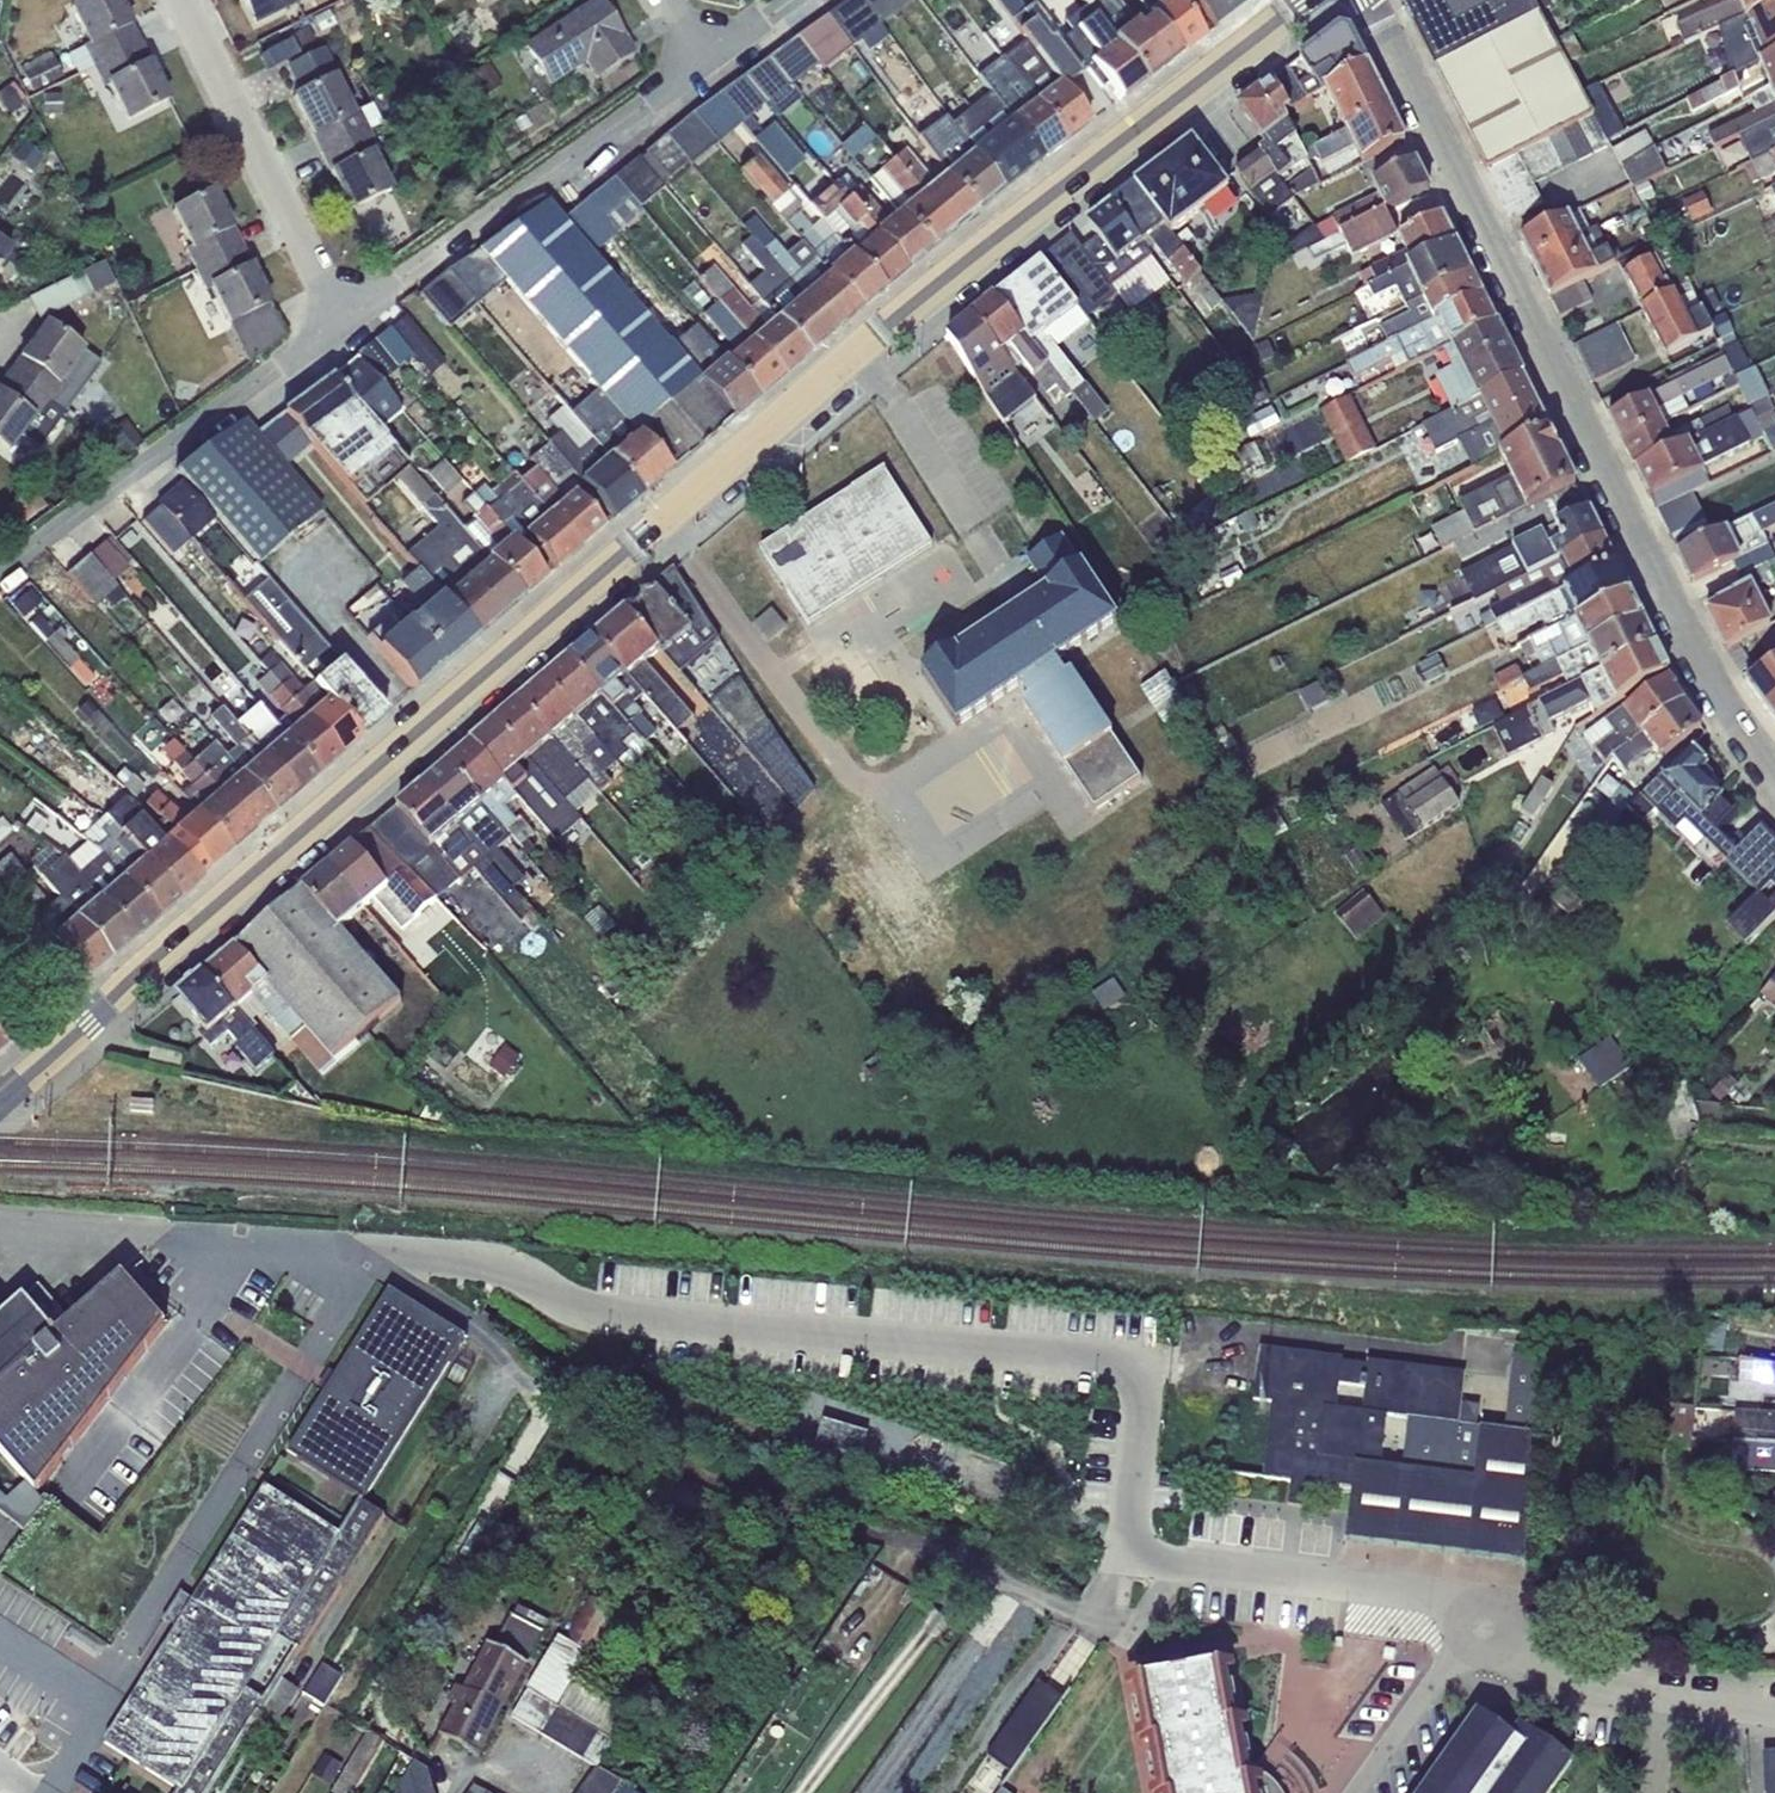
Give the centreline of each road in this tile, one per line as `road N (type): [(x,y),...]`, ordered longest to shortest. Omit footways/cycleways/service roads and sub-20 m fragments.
road 1 (secondary): [(0,1101),(861,356),(1080,174),(1313,0)]
road 2 (tertiary): [(1774,768),(1748,738),(1623,507),(1378,0)]
road 3 (residential): [(1145,1358),(997,1339),(581,1311),(484,1262),(339,1256)]
road 4 (residential): [(134,1639),(355,1298),(359,1271),(339,1256)]
road 5 (residential): [(1495,1613),(1427,1590),(1154,1554),(1137,1543)]
road 6 (residential): [(182,0),(343,322)]
road 7 (residential): [(339,1256),(0,1227)]
road 8 (residential): [(1774,1703),(1662,1711),(1527,1676),(1495,1613)]
road 9 (residential): [(1495,1613),(1366,1792)]
road 10 (residential): [(1145,1358),(1128,1519),(1137,1543)]

